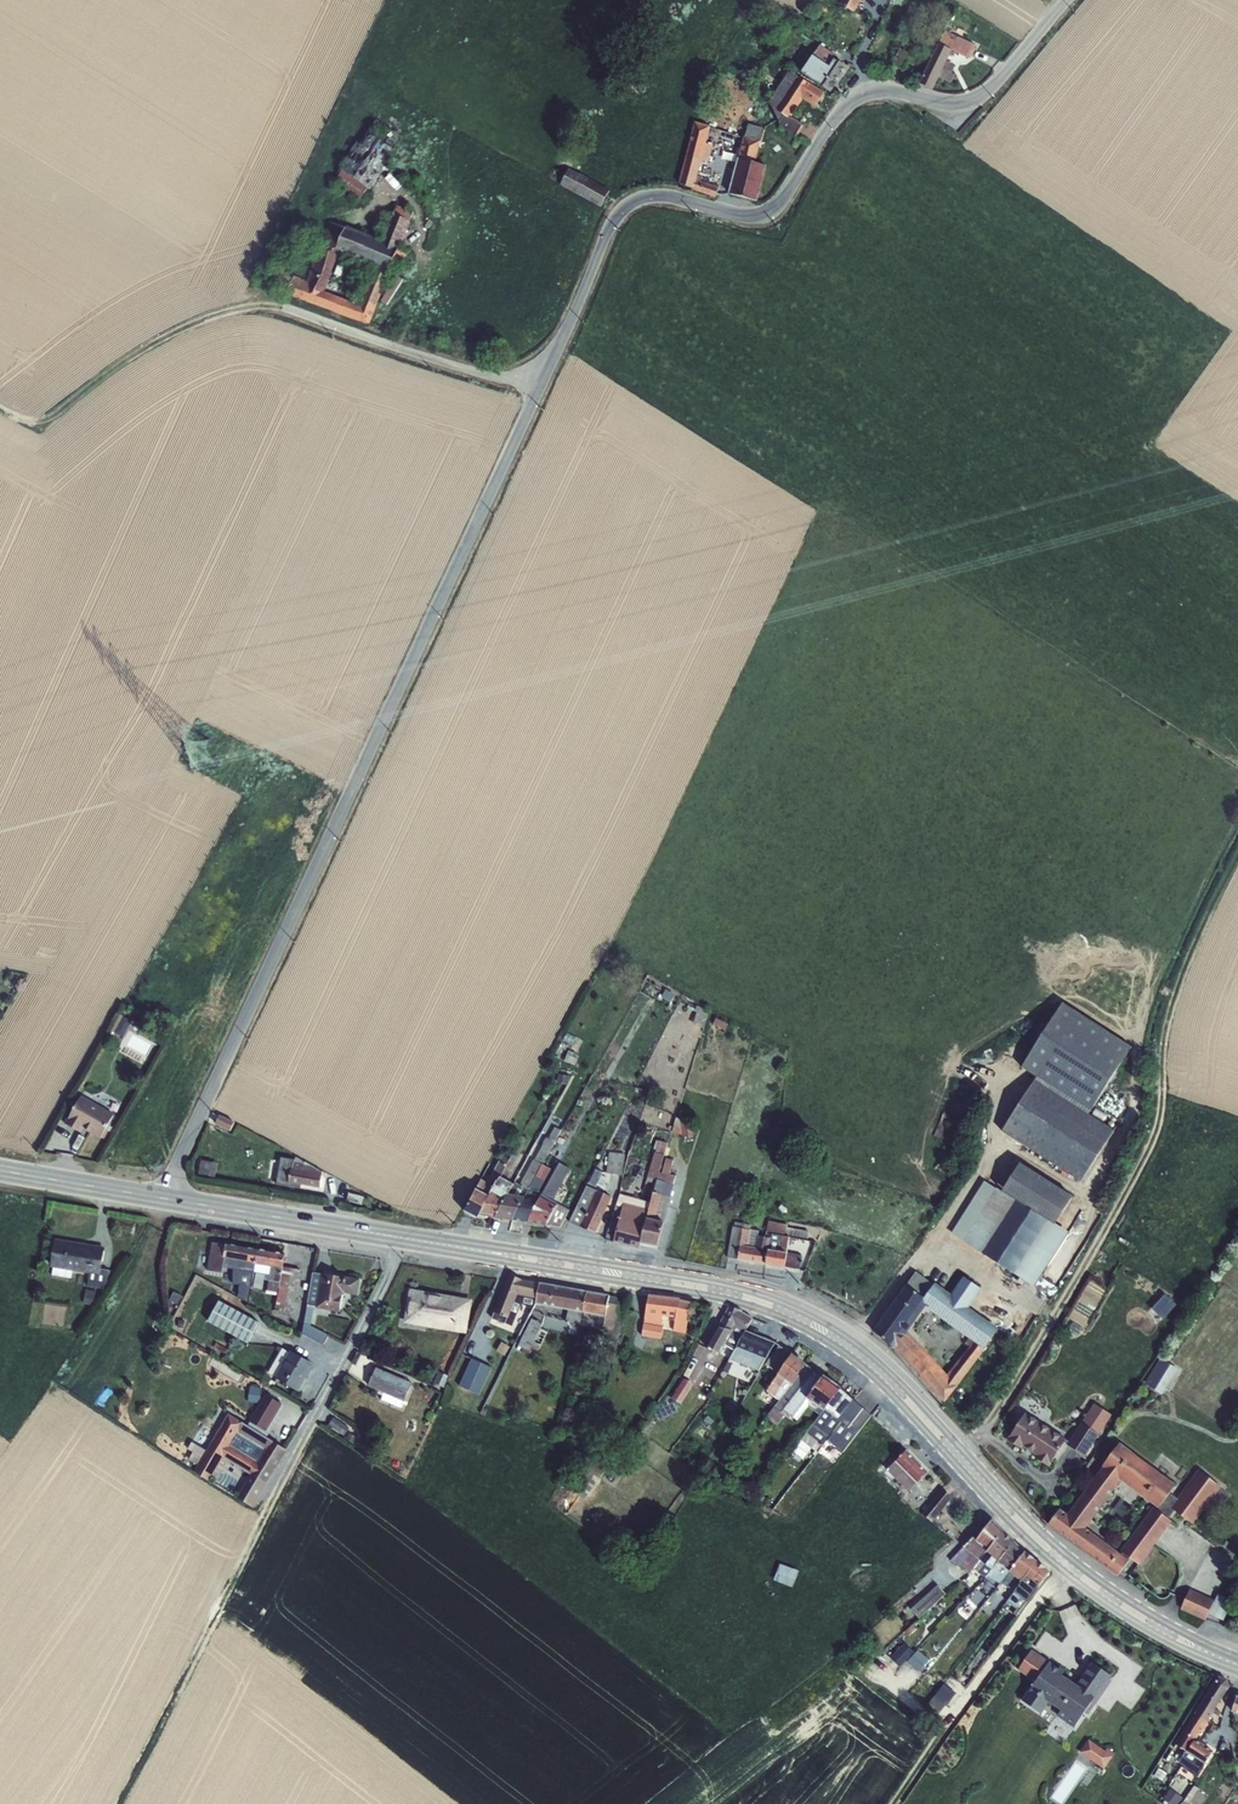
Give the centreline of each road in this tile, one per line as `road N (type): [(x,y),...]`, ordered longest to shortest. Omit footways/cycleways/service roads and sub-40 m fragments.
road 1 (unclassified): [(539,387),(161,1198)]
road 2 (secondary): [(485,1252),(726,1291),(817,1327),(909,1402),(1068,1566),(1136,1614),(1237,1665)]
road 3 (unclassified): [(1065,0),(971,104),(869,89),(851,96),(768,213),(735,217),(647,195),(618,215),(539,387)]
road 4 (track): [(961,1456),(1024,1365),(1152,1139),(1179,984),(1237,859)]
road 5 (track): [(278,1495),(121,1803)]
road 6 (track): [(283,308),(251,305),(173,333),(56,416),(33,421),(0,409)]
road 7 (track): [(1068,1566),(891,1803)]
road 8 (unclassified): [(401,1239),(393,1270),(278,1495)]
road 9 (unclassified): [(539,387),(283,308)]
road 10 (secondary): [(401,1239),(161,1198)]
road 11 (secondary): [(161,1198),(0,1170)]

